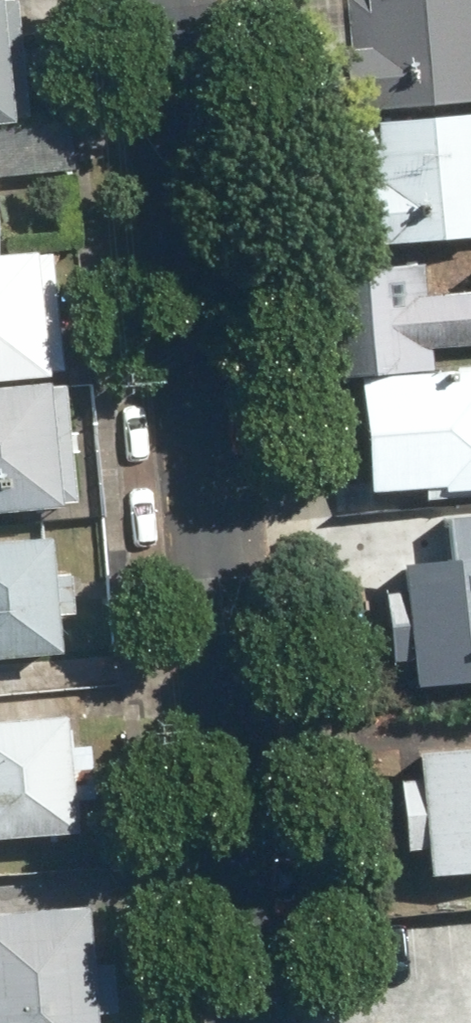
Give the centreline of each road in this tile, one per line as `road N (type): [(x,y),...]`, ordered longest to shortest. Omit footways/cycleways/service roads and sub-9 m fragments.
road 1 (residential): [(164,0),(257,1022)]

